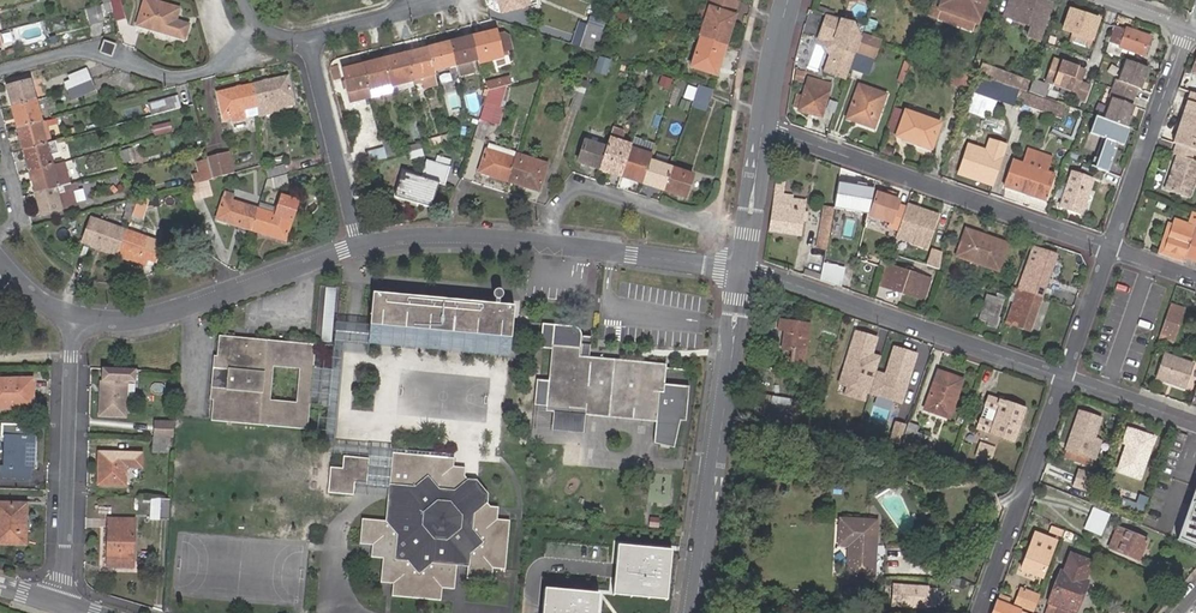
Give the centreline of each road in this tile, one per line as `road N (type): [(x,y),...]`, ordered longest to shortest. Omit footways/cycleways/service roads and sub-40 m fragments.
road 1 (residential): [(358,246),(477,238),(742,271)]
road 2 (residential): [(1110,249),(763,126)]
road 3 (residential): [(742,271),(1066,376)]
road 4 (residential): [(70,317),(130,320),(358,246)]
road 5 (residential): [(242,0),(255,23),(306,42),(358,246)]
road 6 (residential): [(70,317),(63,603)]
road 7 (residential): [(1066,376),(983,612)]
road 8 (residential): [(1187,25),(1110,249)]
road 9 (unclassified): [(694,612),(724,420)]
road 10 (unclassified): [(742,271),(724,420)]
road 11 (unclassified): [(763,126),(742,271)]
road 12 (residential): [(1066,376),(1195,423)]
road 13 (residential): [(1110,249),(1066,376)]
road 14 (unclassified): [(789,0),(763,126)]

